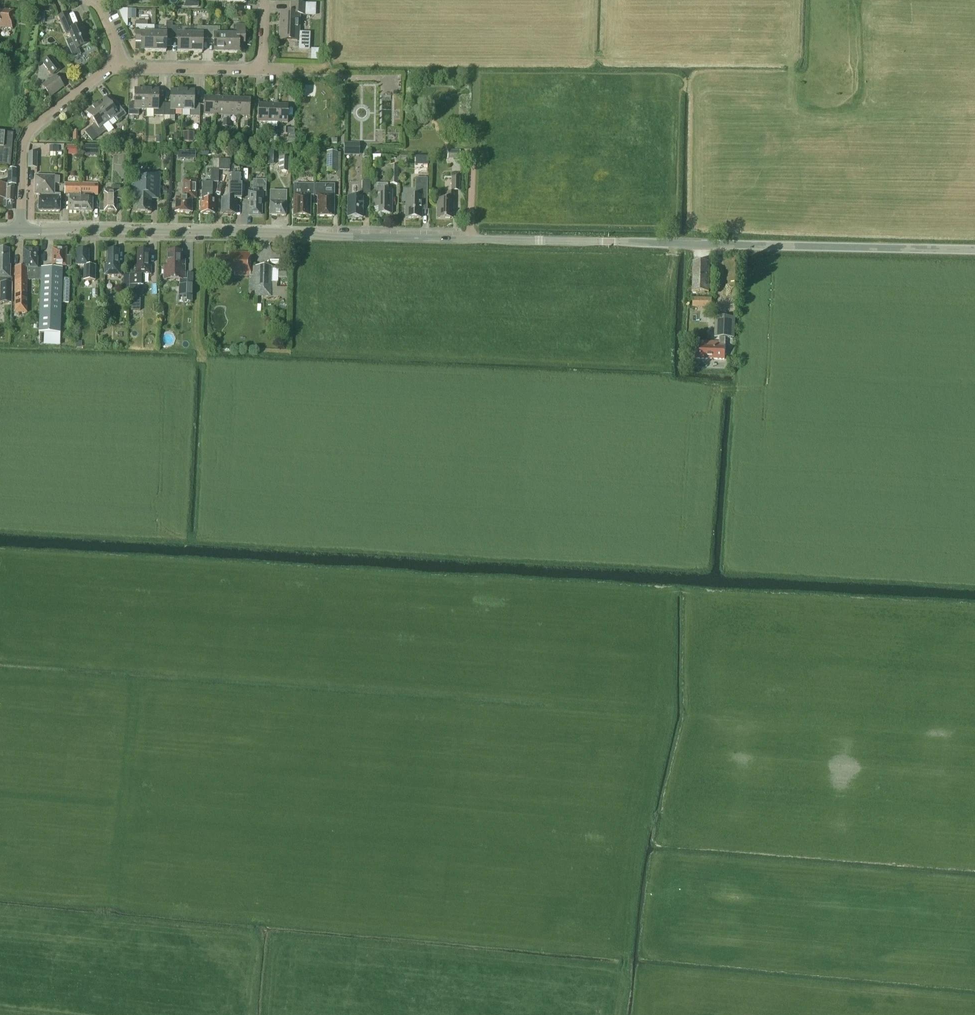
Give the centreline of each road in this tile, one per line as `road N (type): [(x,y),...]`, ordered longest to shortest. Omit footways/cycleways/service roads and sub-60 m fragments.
road 1 (tertiary): [(974,250),(21,232)]
road 2 (residential): [(21,232),(21,146),(34,125),(119,62)]
road 3 (residential): [(262,70),(119,62)]

